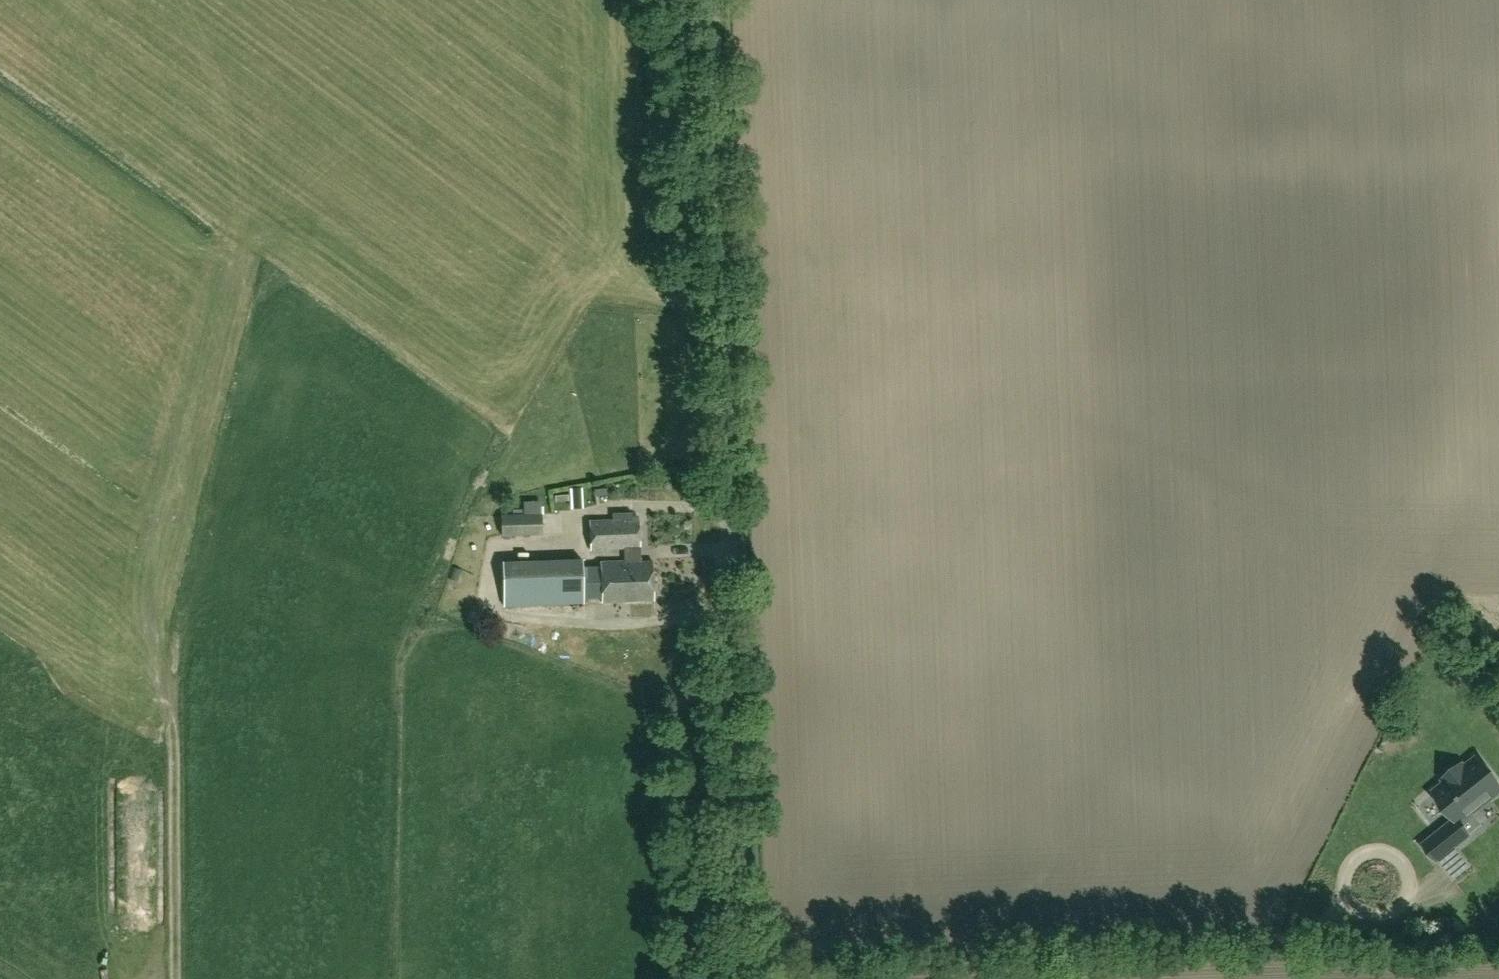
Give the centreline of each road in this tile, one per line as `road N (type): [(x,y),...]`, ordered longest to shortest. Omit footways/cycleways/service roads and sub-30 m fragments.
road 1 (unclassified): [(744,978),(708,0)]

